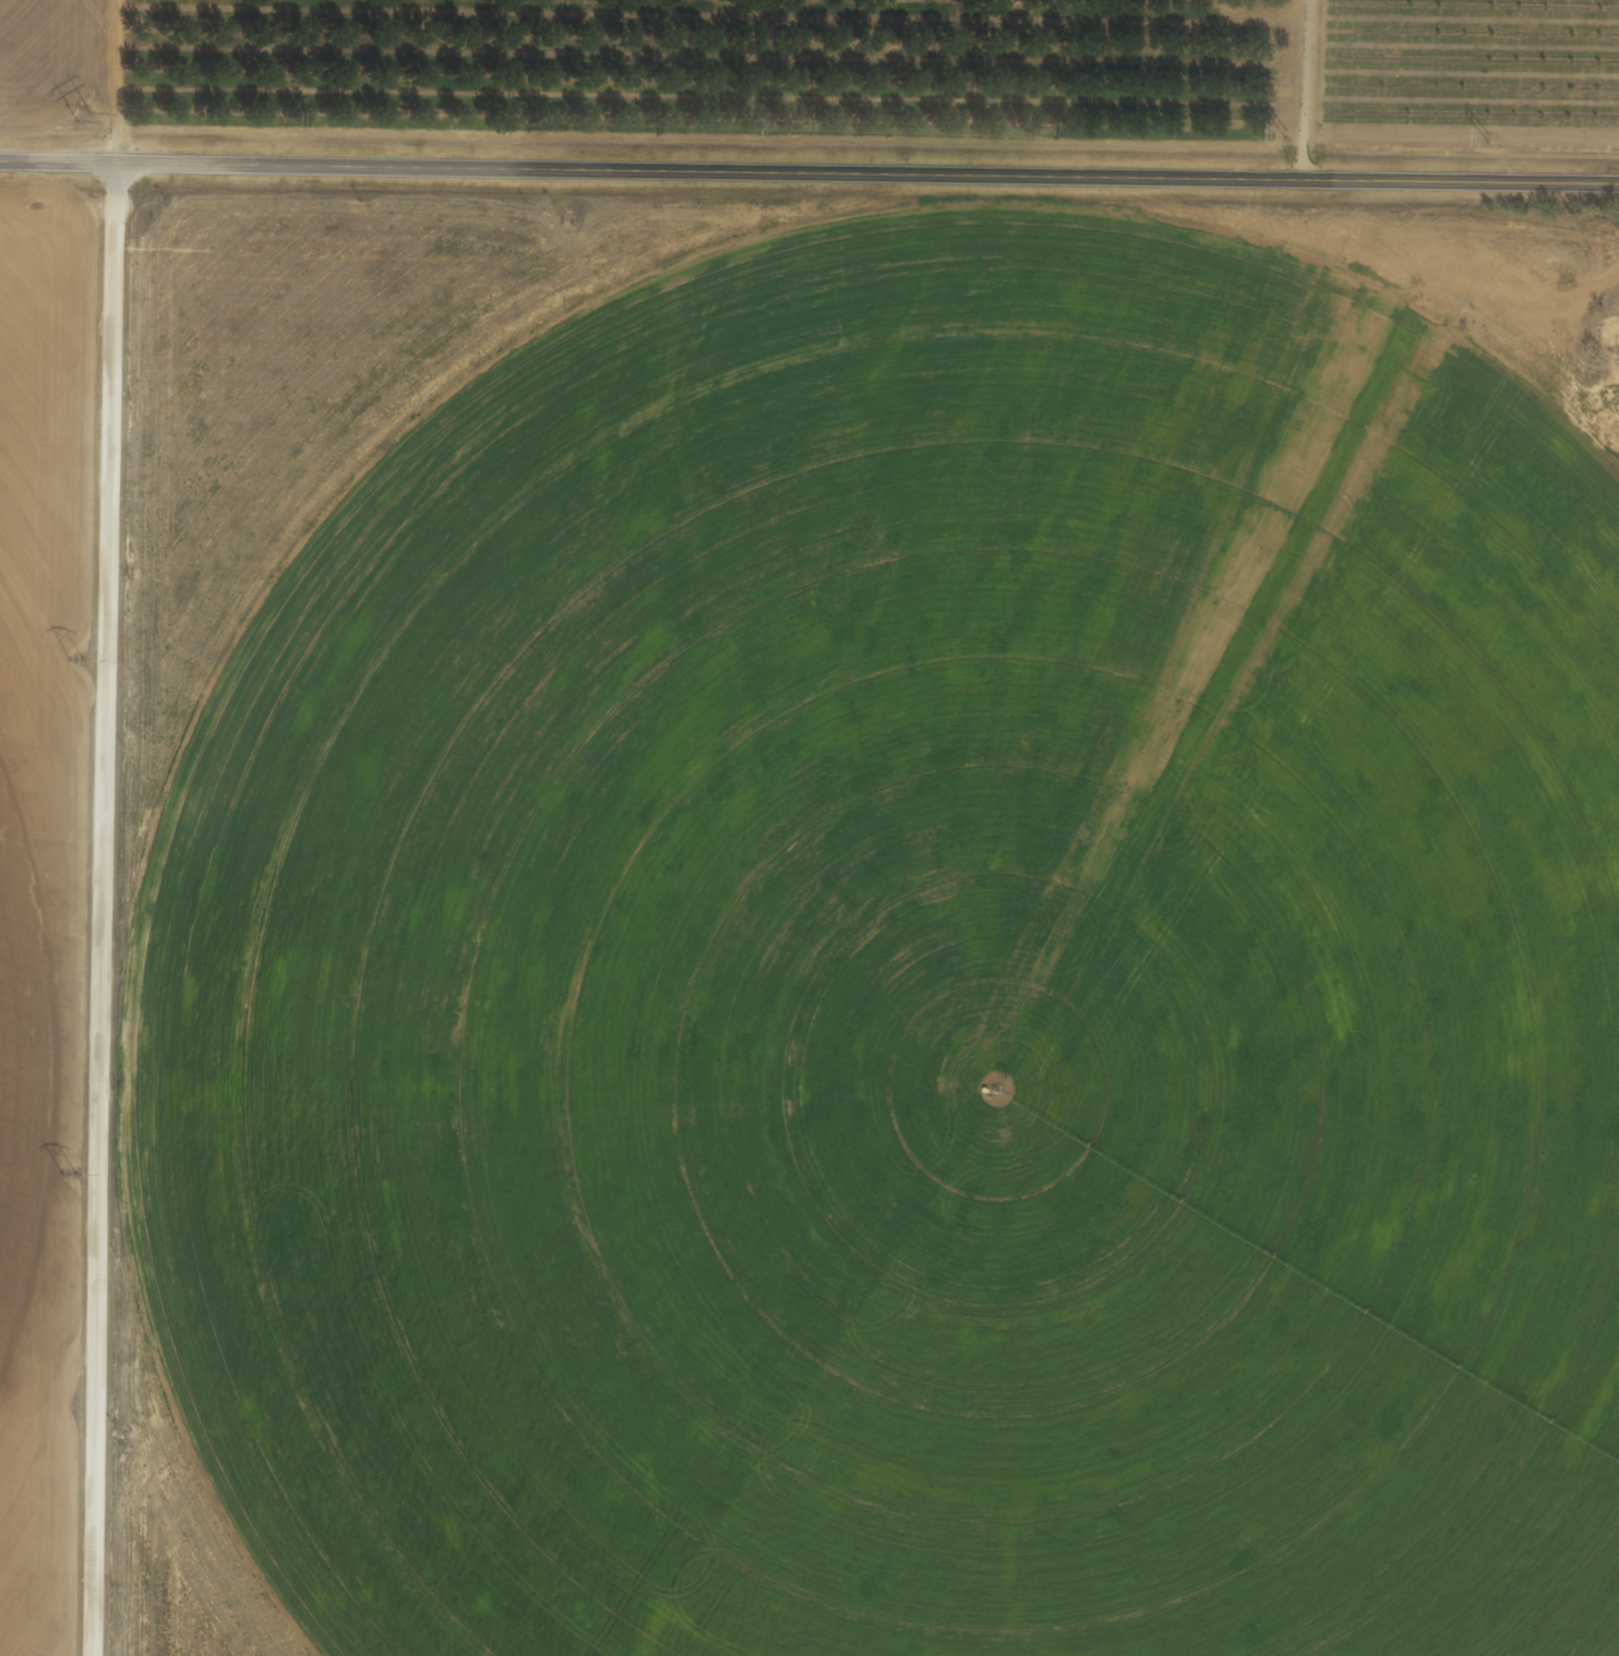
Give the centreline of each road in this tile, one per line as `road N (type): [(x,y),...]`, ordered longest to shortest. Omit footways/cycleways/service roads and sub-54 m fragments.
road 1 (secondary): [(1618,188),(0,166)]
road 2 (residential): [(119,167),(101,1655)]
road 3 (residential): [(89,167),(39,143),(41,0)]
road 4 (residential): [(1316,0),(1309,184)]

